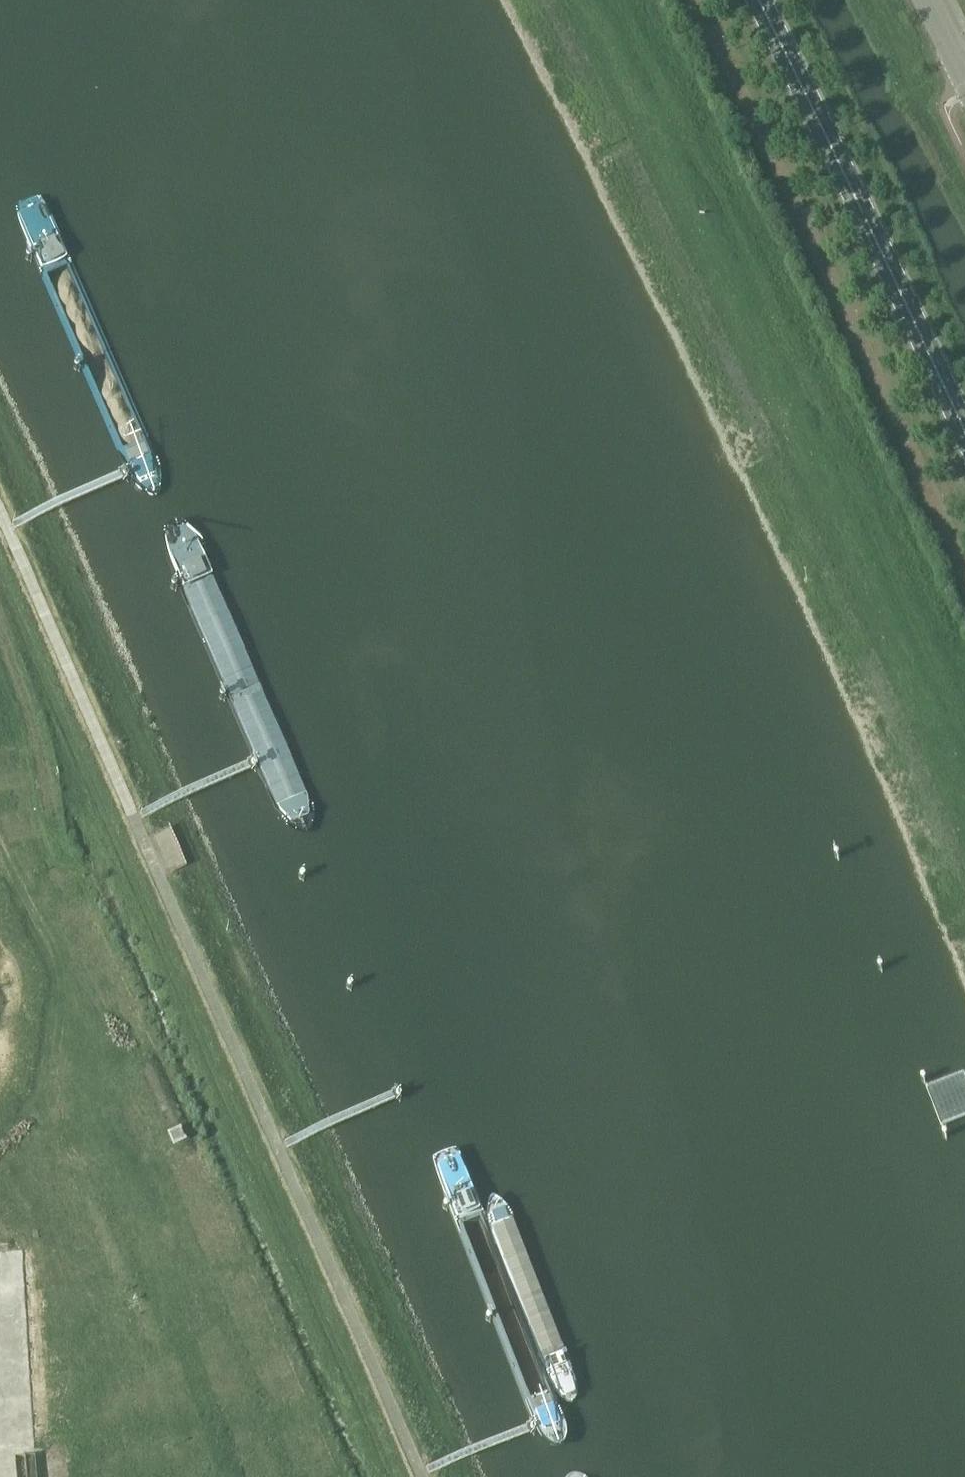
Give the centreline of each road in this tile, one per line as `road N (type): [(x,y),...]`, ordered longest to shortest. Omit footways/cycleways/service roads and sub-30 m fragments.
road 1 (tertiary): [(964,424),(764,0)]

